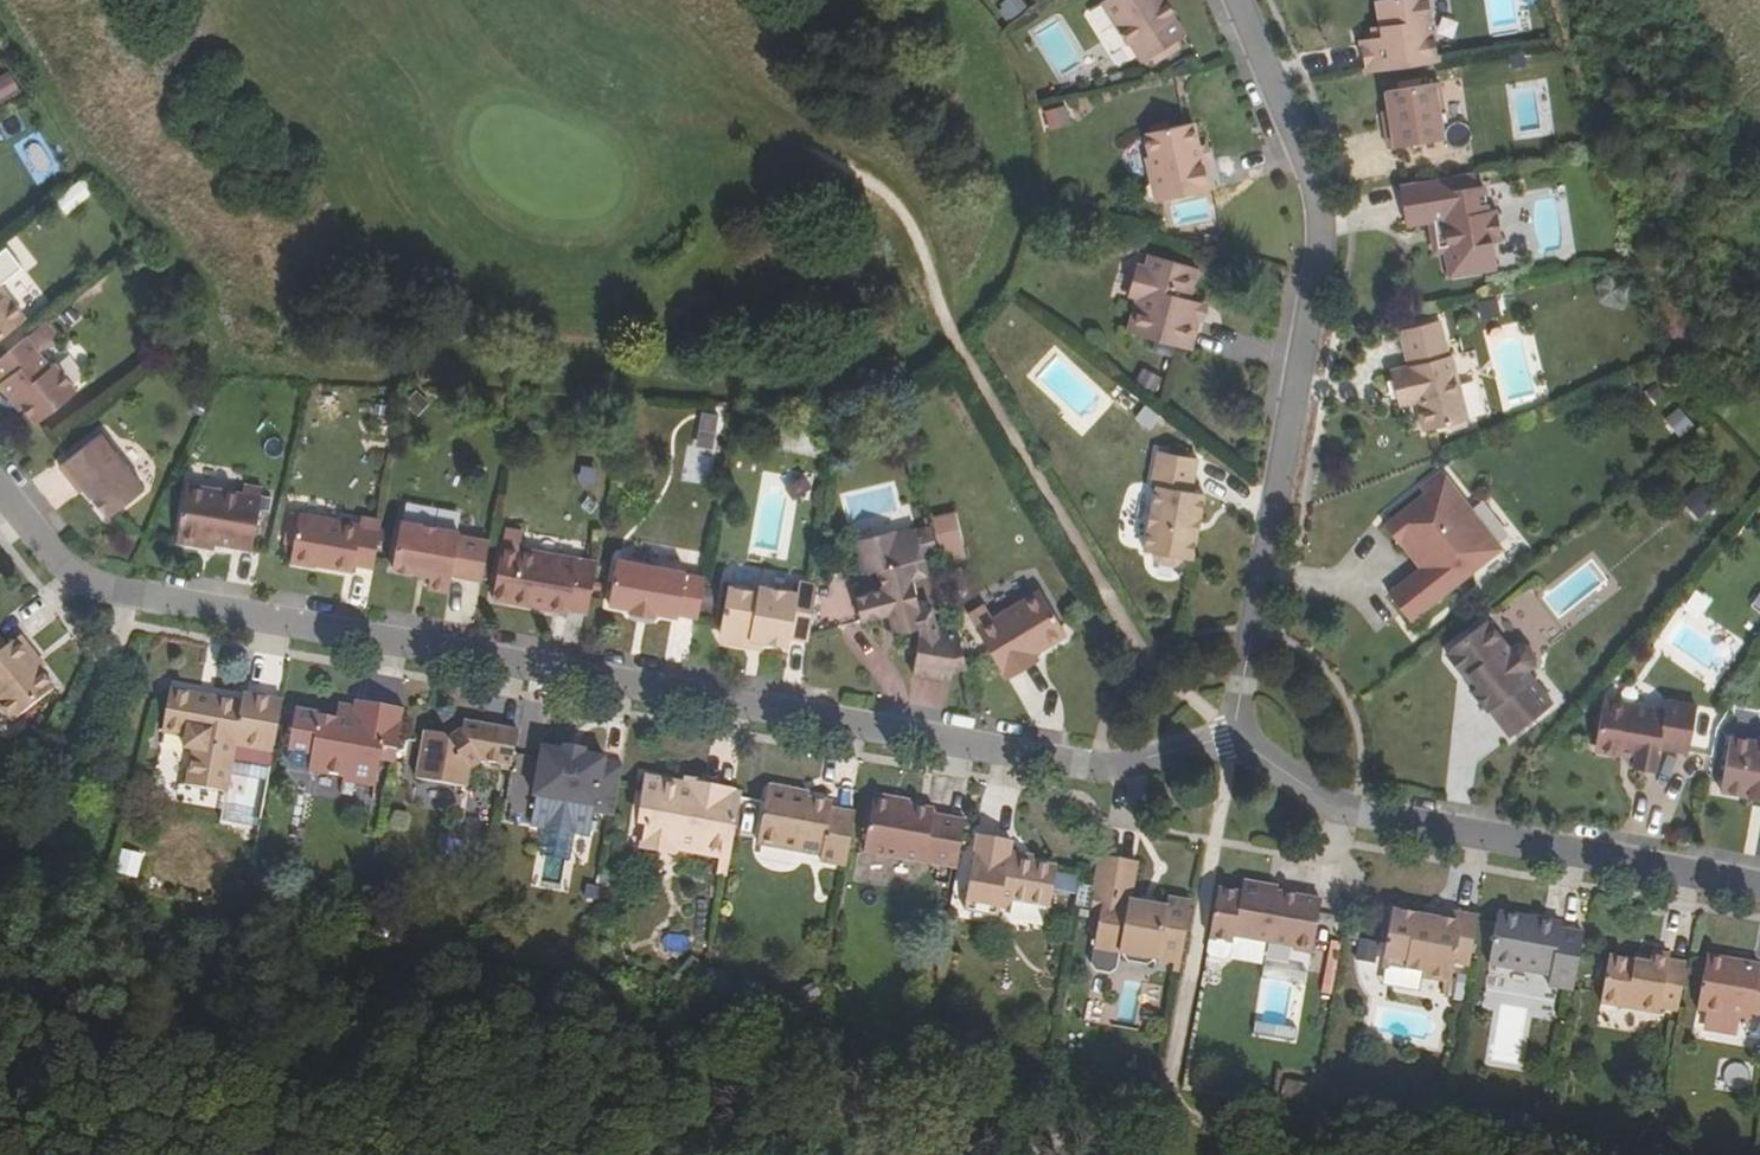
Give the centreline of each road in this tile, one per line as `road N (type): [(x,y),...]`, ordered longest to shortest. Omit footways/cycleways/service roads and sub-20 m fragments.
road 1 (residential): [(1233,732),(1112,752),(139,583),(78,547),(0,456)]
road 2 (residential): [(1233,732),(1325,247),(1232,0)]
road 3 (residential): [(1759,885),(1331,803),(1233,732)]

